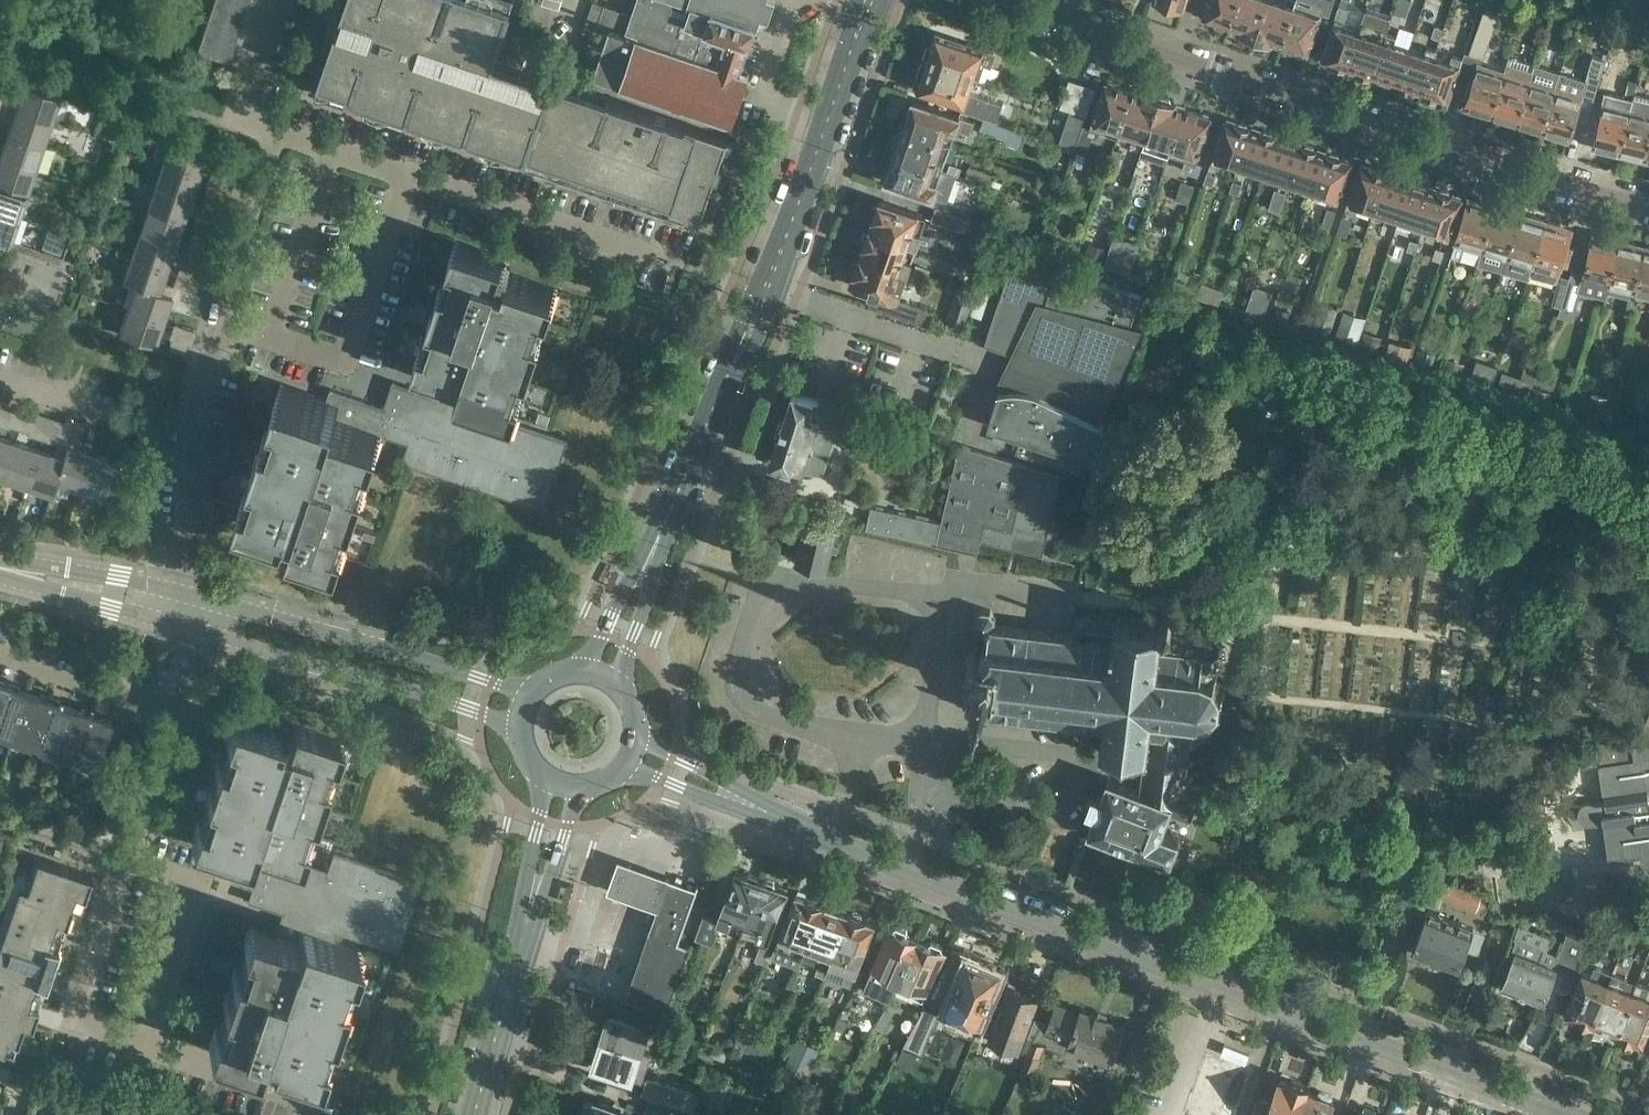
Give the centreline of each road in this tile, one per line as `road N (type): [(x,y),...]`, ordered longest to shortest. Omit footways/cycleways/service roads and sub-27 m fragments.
road 1 (tertiary): [(1543,1107),(829,842),(727,794)]
road 2 (residential): [(1007,0),(1498,160),(1648,200)]
road 3 (primary): [(646,569),(767,288),(856,36)]
road 4 (residential): [(684,268),(274,130)]
road 5 (residential): [(540,688),(258,616),(225,623)]
road 6 (residential): [(225,623),(246,641),(465,708),(522,735)]
road 7 (residential): [(167,607),(217,317)]
road 8 (residential): [(135,860),(83,1022),(149,1044)]
road 9 (residential): [(149,1044),(201,882),(135,860)]
road 10 (residential): [(0,650),(186,711)]
road 11 (residential): [(217,317),(274,130)]
road 12 (residential): [(306,1114),(311,1099),(149,1044)]
road 13 (primary): [(543,775),(519,948)]
road 14 (primary): [(474,1114),(519,948)]
road 15 (residential): [(167,607),(0,567)]
road 16 (primary): [(519,948),(579,788)]
road 17 (residential): [(135,860),(186,711)]
road 18 (residential): [(274,130),(256,126),(246,92),(276,0)]
road 19 (residential): [(217,317),(344,357)]
road 20 (primary): [(646,569),(578,673)]
road 21 (primary): [(618,687),(646,569)]

